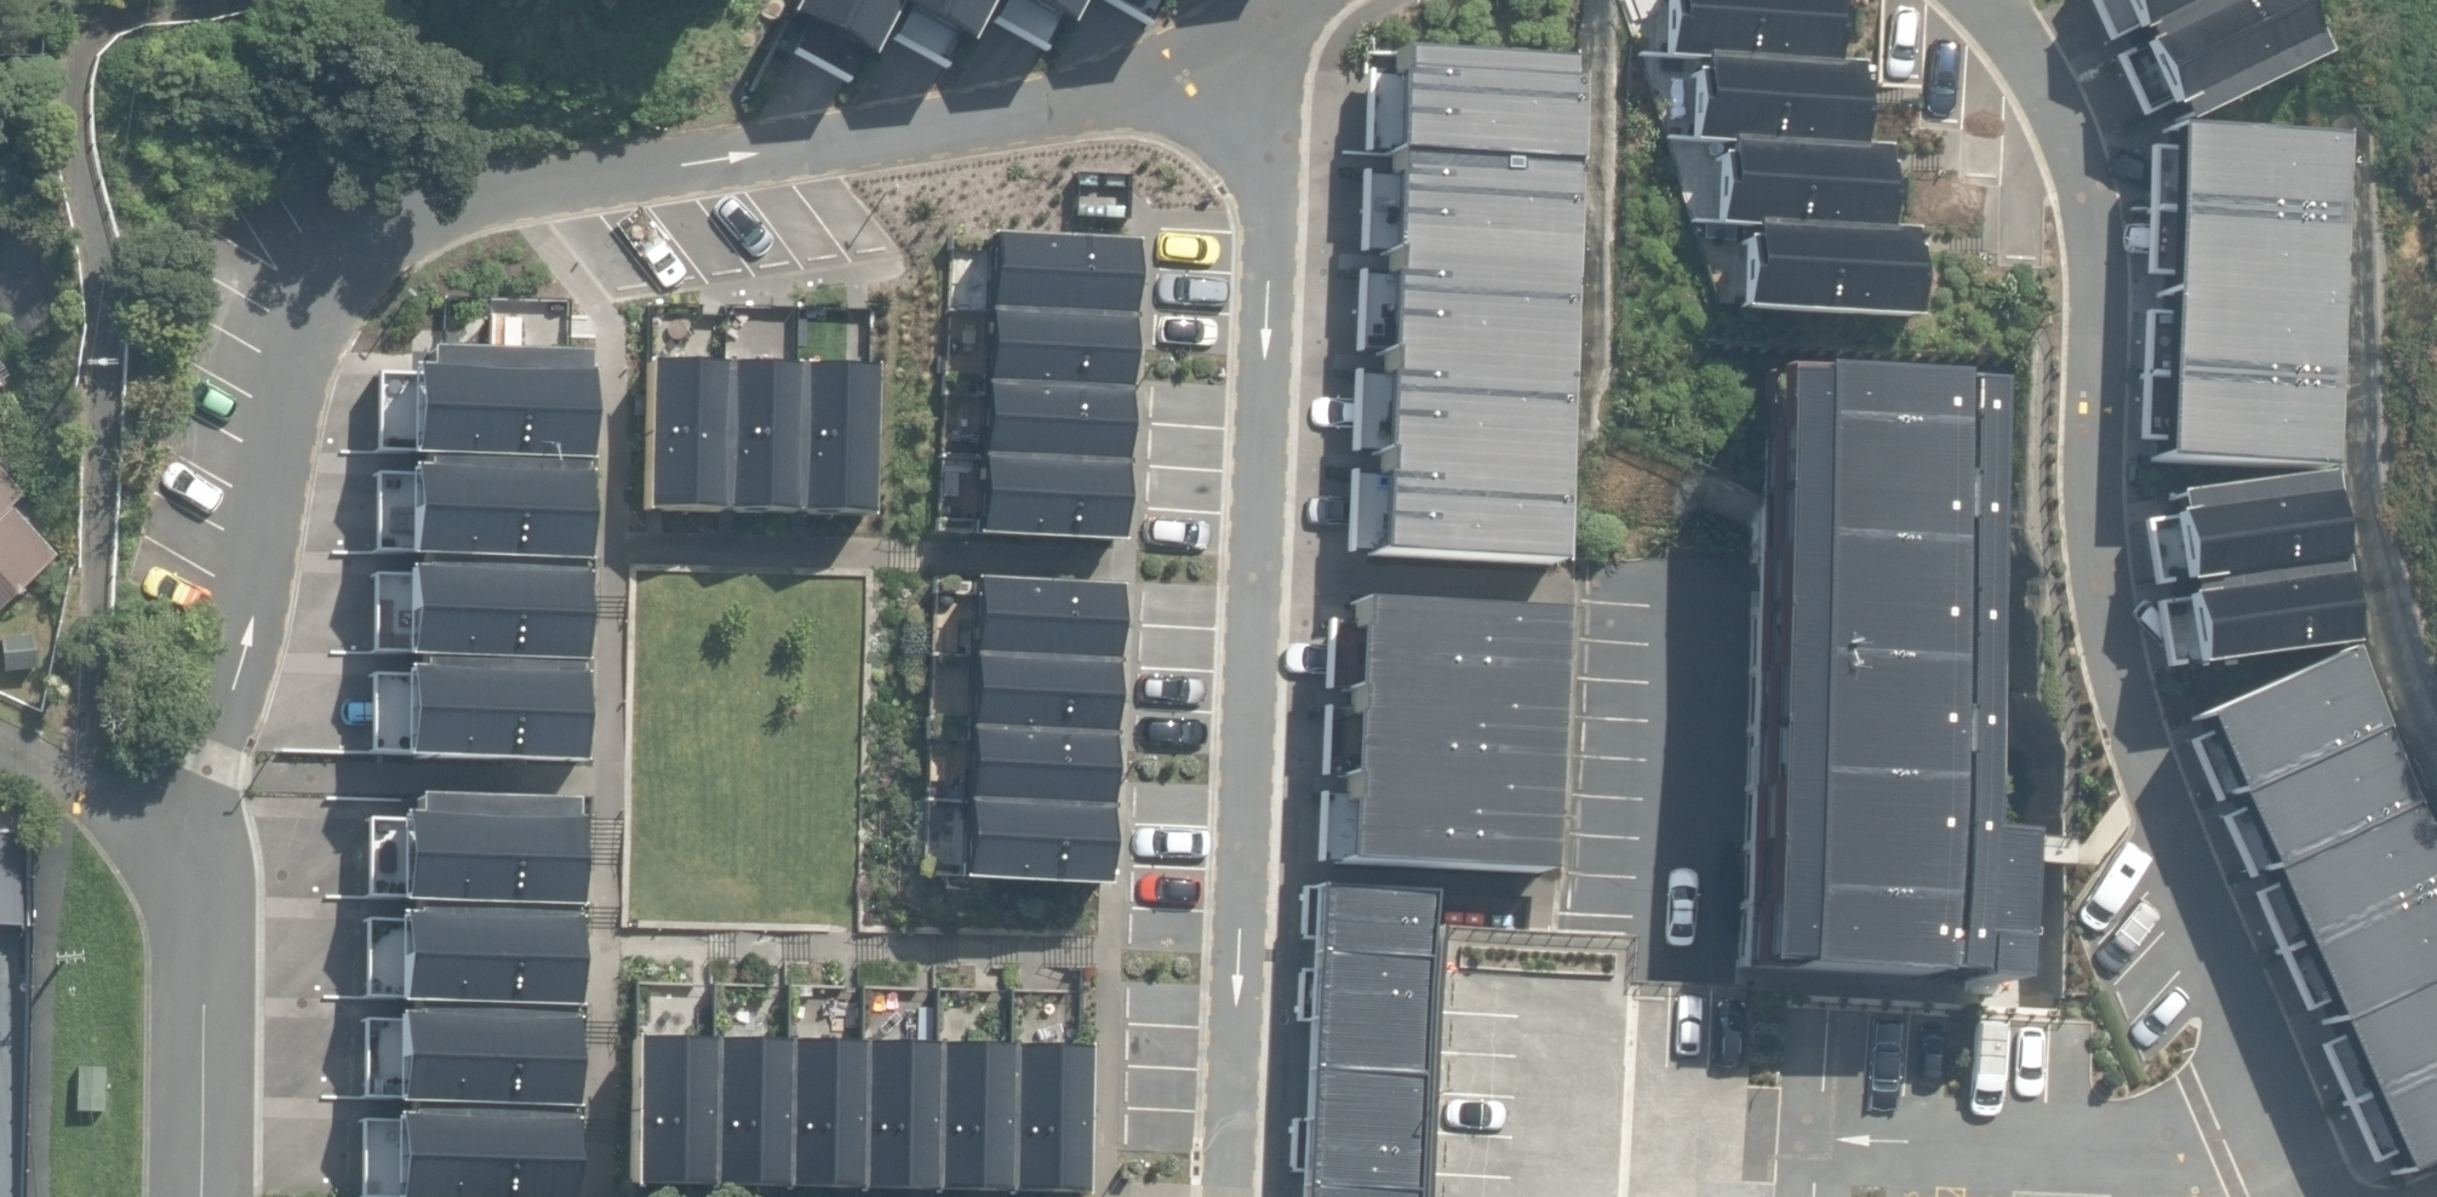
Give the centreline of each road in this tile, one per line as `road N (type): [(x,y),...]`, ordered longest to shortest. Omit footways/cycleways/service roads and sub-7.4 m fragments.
road 1 (residential): [(1987,0),(2043,78),(2101,210),(2104,474),(2125,682),(2160,794),(2317,1196)]
road 2 (residential): [(1236,29),(1257,83),(1266,176),(1227,1196)]
road 3 (residential): [(1236,29),(1121,88),(1062,107),(512,192),(319,231),(294,241),(281,261)]
road 4 (residential): [(281,261),(242,625),(203,780),(188,885)]
road 5 (residential): [(188,885),(179,1196)]
road 6 (residential): [(0,719),(49,747),(188,885)]

